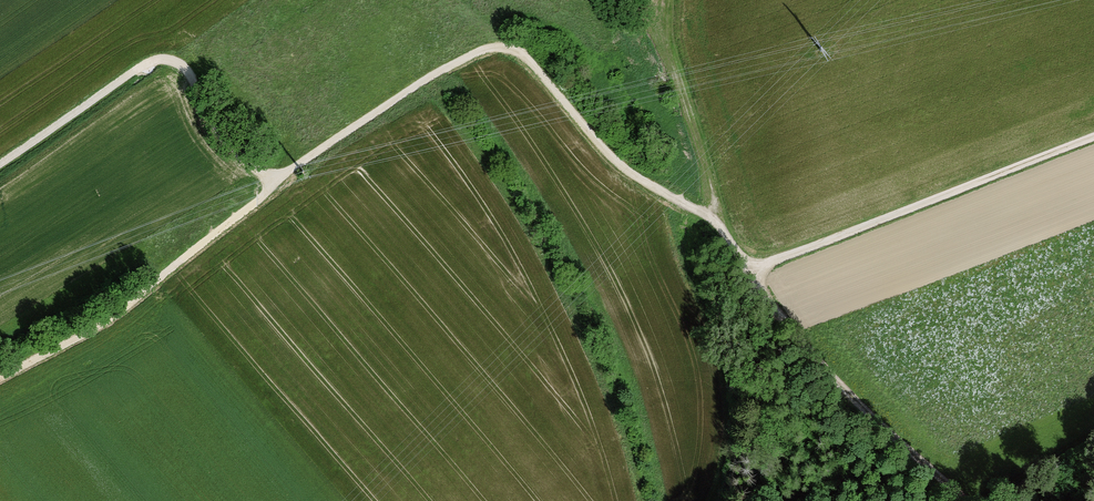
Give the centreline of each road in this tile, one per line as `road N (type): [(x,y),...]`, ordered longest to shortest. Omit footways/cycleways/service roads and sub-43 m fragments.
road 1 (track): [(0,378),(93,330),(295,167),(430,76),(493,47),(522,54),(613,158),(704,214),(755,269)]
road 2 (track): [(0,163),(142,66),(168,59),(189,73),(221,140),(277,182)]
road 3 (track): [(1093,139),(755,269)]
road 4 (track): [(755,269),(771,305),(836,380),(968,500)]

